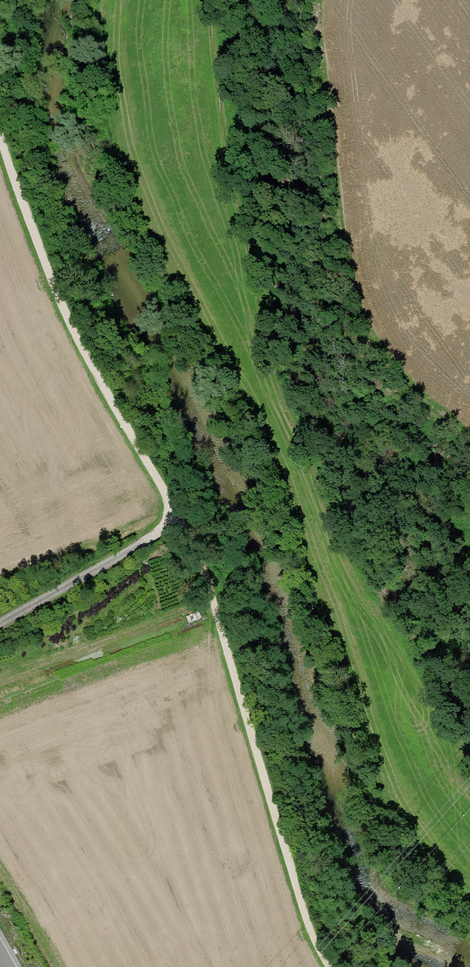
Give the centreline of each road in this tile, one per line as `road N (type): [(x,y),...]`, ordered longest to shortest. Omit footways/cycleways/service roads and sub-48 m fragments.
road 1 (track): [(206,0),(232,174),(281,367),(359,554)]
road 2 (track): [(178,522),(200,558),(303,904),(330,966)]
road 3 (track): [(178,522),(53,285),(0,126)]
road 4 (track): [(0,623),(178,522)]

